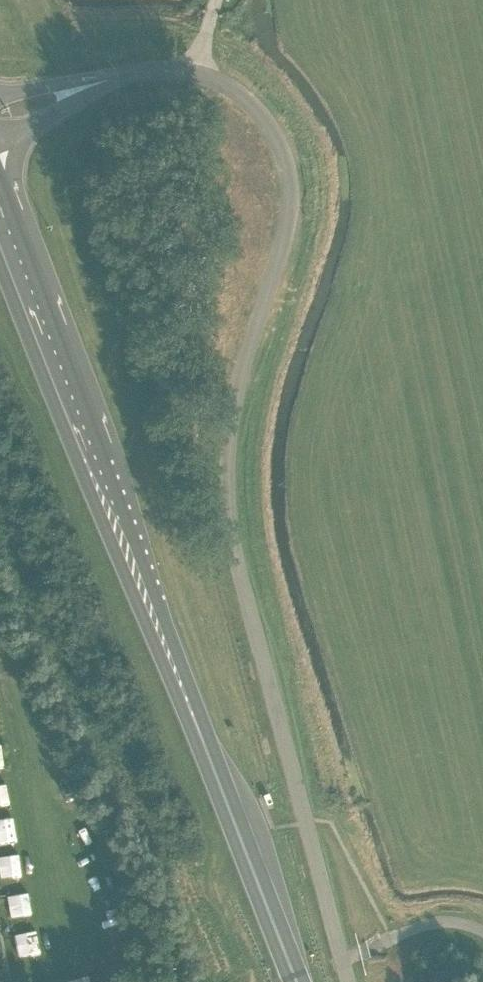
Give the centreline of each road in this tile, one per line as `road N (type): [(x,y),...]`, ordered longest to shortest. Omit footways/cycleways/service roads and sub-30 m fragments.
road 1 (unclassified): [(346,981),(230,524),(238,385),(290,208),(282,153),(249,102),(195,71),(123,76),(0,120)]
road 2 (trunk): [(296,981),(0,224)]

